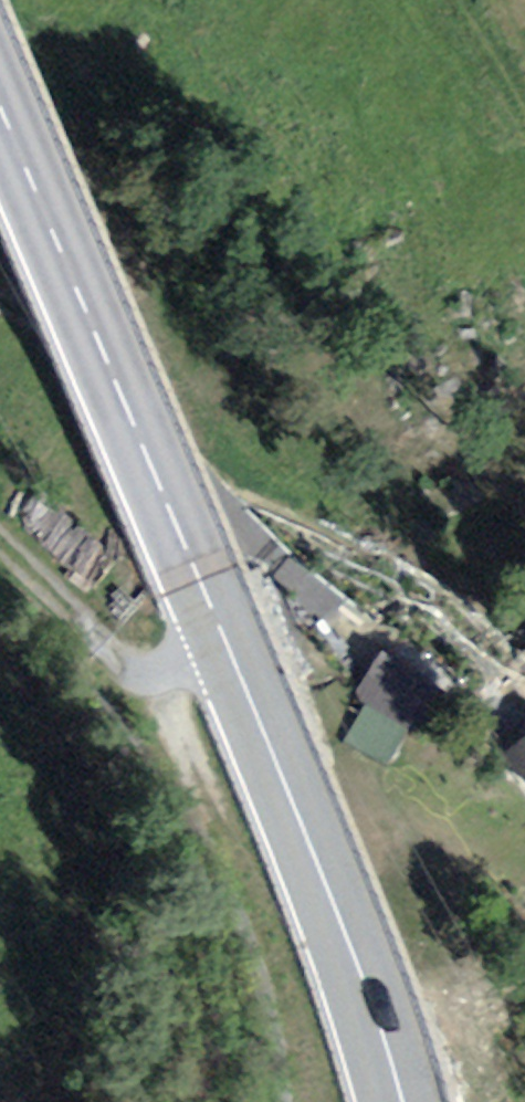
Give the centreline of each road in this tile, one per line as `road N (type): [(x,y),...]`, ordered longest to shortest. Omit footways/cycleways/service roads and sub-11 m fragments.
road 1 (secondary): [(0,112),(337,912),(402,1101)]
road 2 (track): [(231,656),(164,672),(133,666),(108,652),(0,539)]
road 3 (track): [(0,303),(191,451)]

